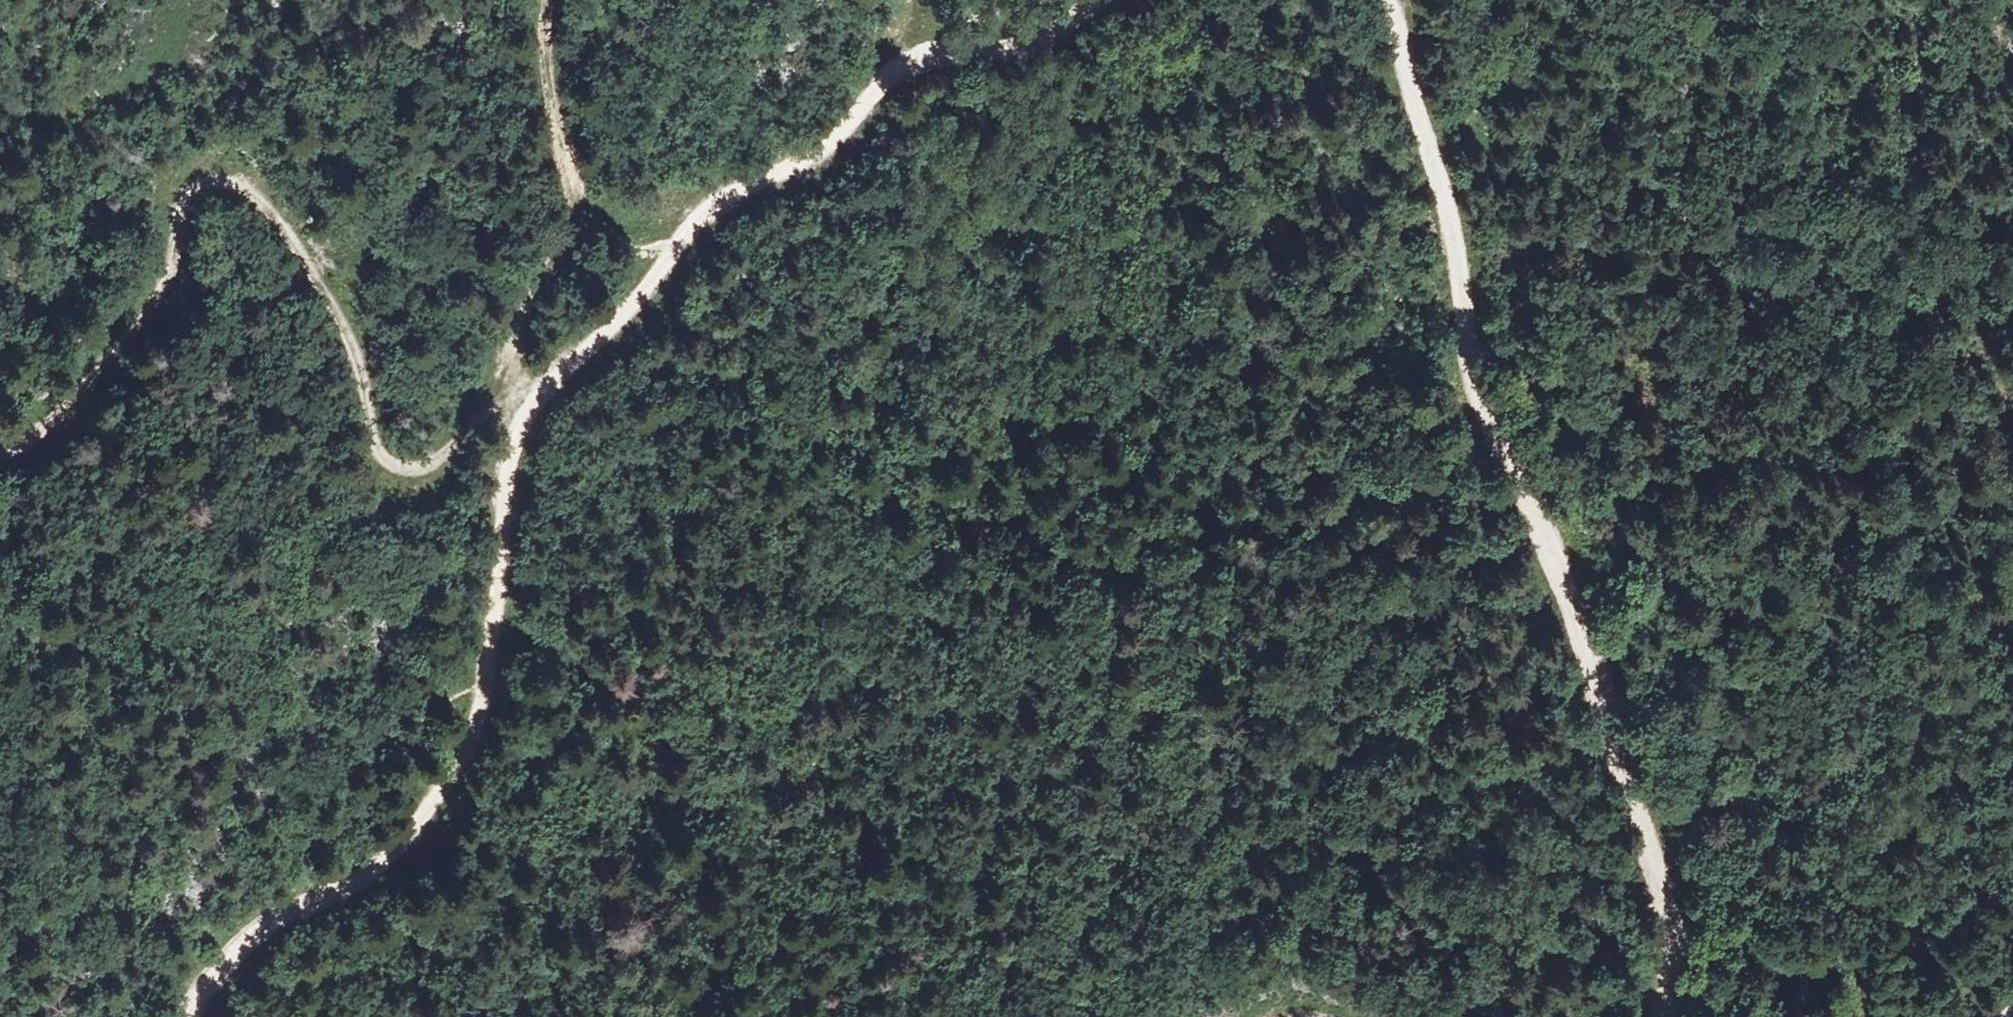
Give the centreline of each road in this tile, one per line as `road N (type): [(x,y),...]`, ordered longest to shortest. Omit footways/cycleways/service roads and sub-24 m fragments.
road 1 (track): [(186,1016),(267,922),(385,857),(447,775),(477,707),(507,464),(546,391),(632,297),(692,215),(829,145),(895,63),(928,52),(994,51),(1090,0)]
road 2 (track): [(1401,0),(1420,123),(1450,232),(1474,399),(1560,576),(1657,854),(1658,1016)]
road 3 (track): [(0,449),(40,430),(157,292),(176,204),(209,177),(248,190),(327,297),(359,370),(375,449),(387,464),(411,471),(432,464),(519,382)]
road 4 (track): [(550,0),(547,62),(558,162),(582,202),(507,347),(505,360),(538,402)]

